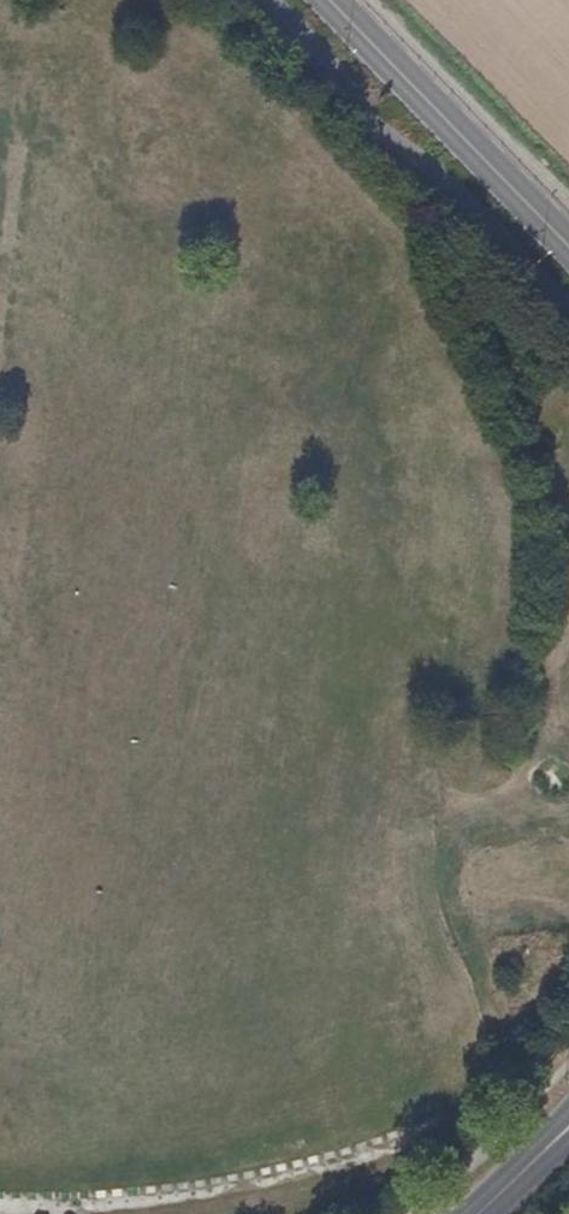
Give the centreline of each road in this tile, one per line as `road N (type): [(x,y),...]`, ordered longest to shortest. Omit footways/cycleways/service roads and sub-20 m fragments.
road 1 (secondary): [(327,0),(568,249)]
road 2 (unclassified): [(482,1213),(568,1129)]

